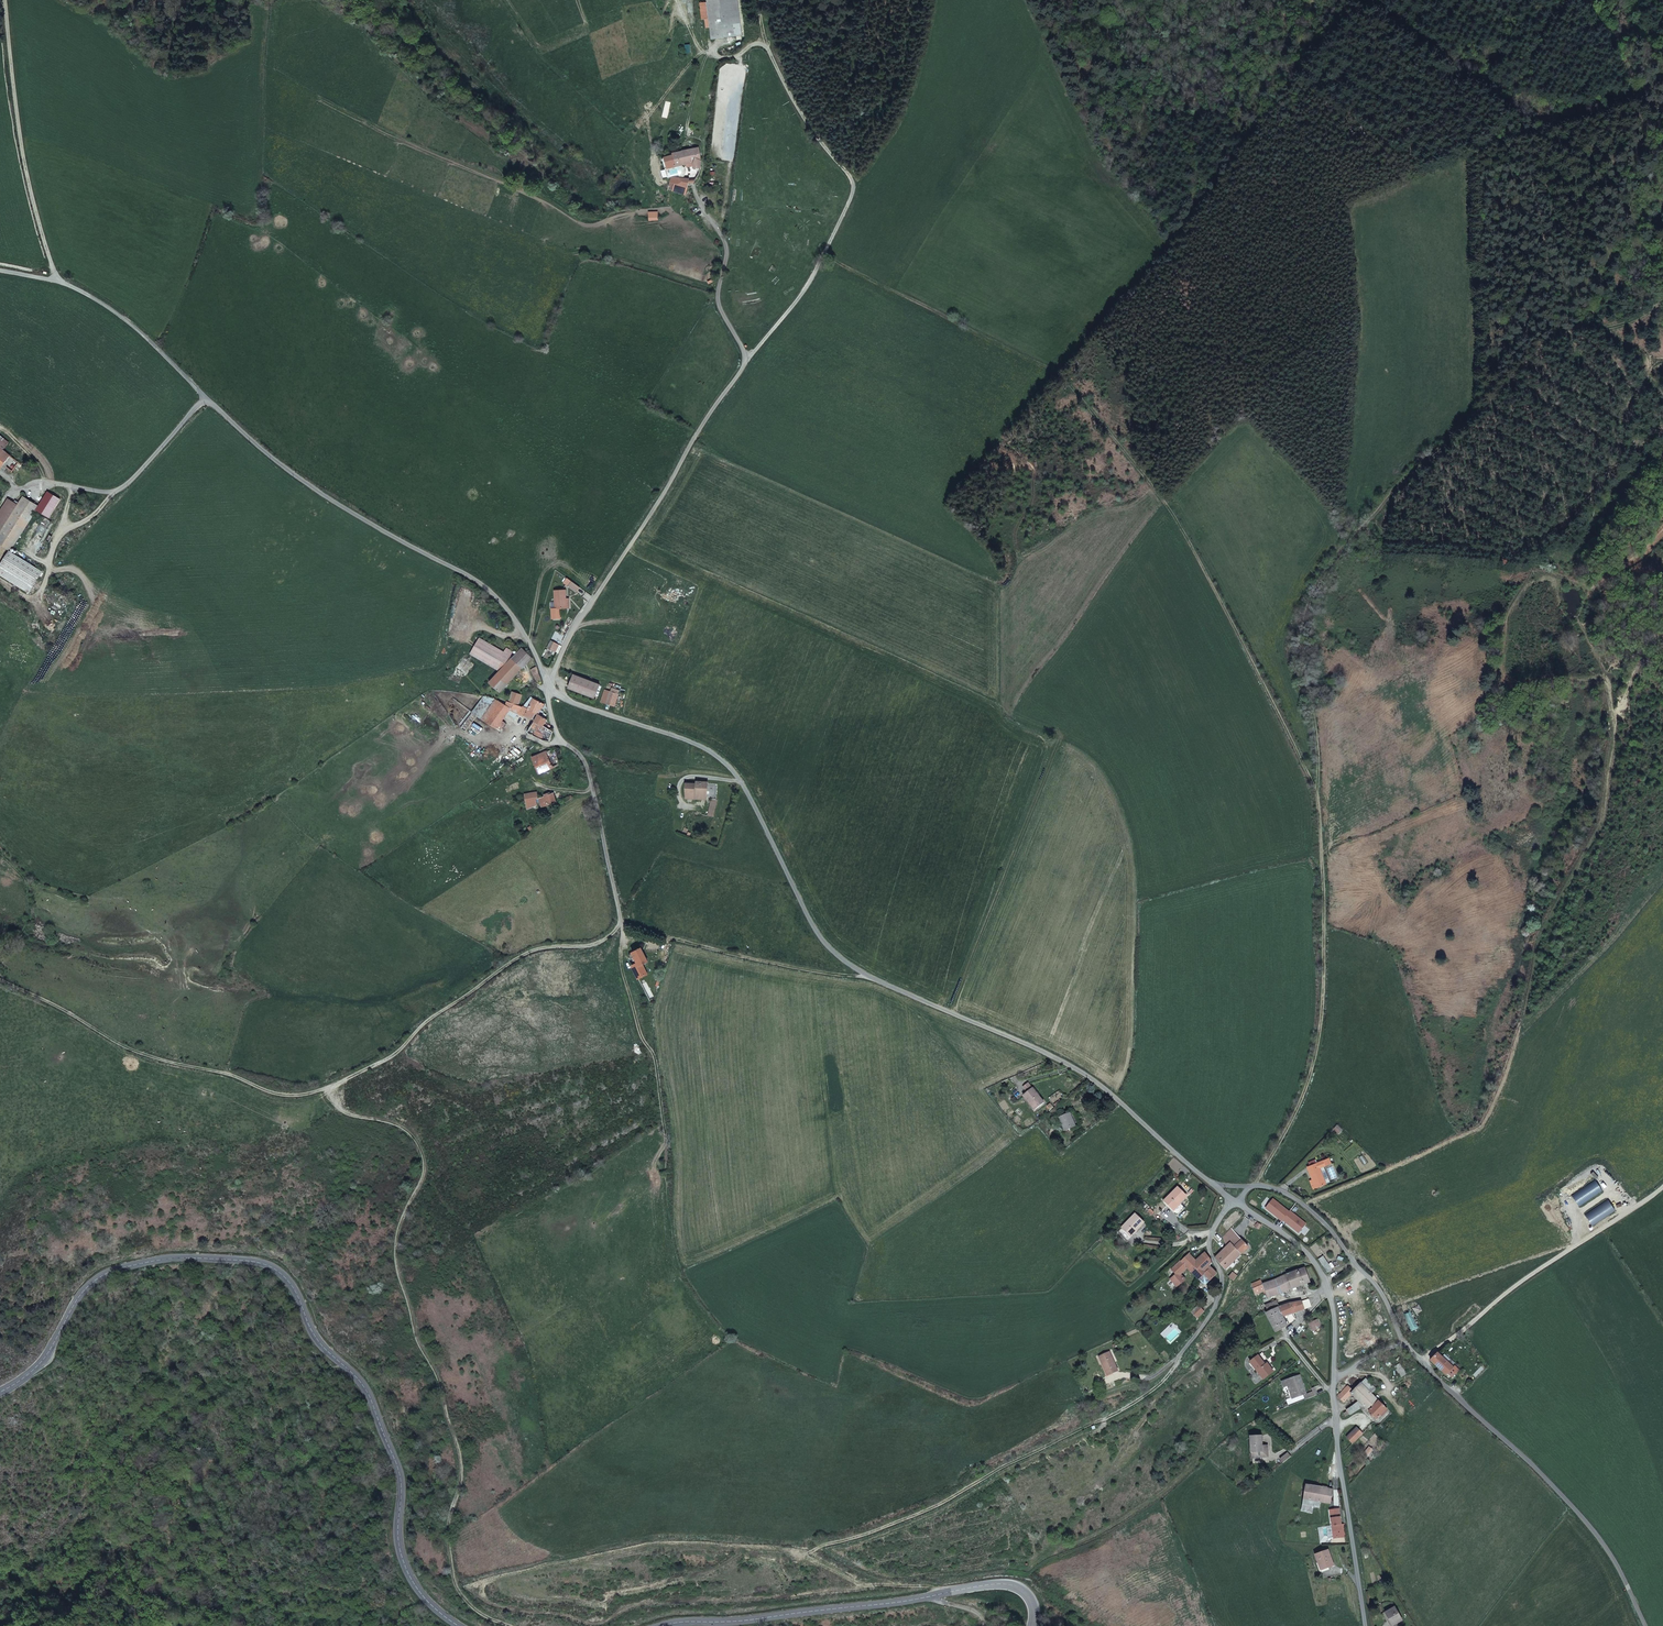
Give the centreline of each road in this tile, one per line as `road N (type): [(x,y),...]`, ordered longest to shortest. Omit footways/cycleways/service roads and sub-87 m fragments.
road 1 (unclassified): [(58,278),(131,326),(202,398),(339,507),(480,584),(514,618),(549,692),(700,744),(726,762),(750,793),(821,936),(841,956),(1085,1074),(1215,1185)]
road 2 (track): [(323,1088),(335,1111),(392,1124),(417,1141),(422,1166),(403,1212),(398,1259),(455,1447),(462,1487),(448,1540),(451,1580),(463,1587),(662,1543),(802,1552),(894,1525),(1155,1389),(1174,1363)]
road 3 (track): [(1662,304),(1581,333),(1519,367),(1353,533),(1308,607),(1328,977),(1310,1088),(1248,1187)]
road 4 (secondary): [(0,1392),(33,1370),(77,1298),(109,1271),(186,1257),(265,1263),(288,1280),(318,1341),(370,1396),(401,1478),(404,1564),(423,1596),(459,1625)]
road 5 (track): [(826,253),(1080,391),(1212,587),(1316,787)]
road 6 (track): [(0,981),(65,1007),(128,1049),(286,1095),(331,1087),(393,1055),(527,951),(596,945),(622,925)]
road 7 (unclassified): [(1647,1625),(1595,1532),(1530,1461),(1403,1346),(1379,1284),(1312,1206),(1248,1187)]
road 8 (unclassified): [(1235,1201),(1305,1249),(1335,1305),(1335,1414),(1366,1625)]
road 9 (track): [(469,1585),(478,1598),(518,1610),(602,1625),(640,1602),(872,1586)]
road 10 (track): [(748,359),(816,271),(855,185),(767,46),(764,0)]
road 11 (secondary): [(661,1625),(1000,1584),(1026,1593),(1032,1625)]
road 12 (track): [(1420,1361),(1494,1300),(1662,1185)]
road 13 (unclassified): [(58,278),(20,162),(3,0)]
road 14 (track): [(622,925),(767,960),(872,975)]
road 15 (track): [(622,925),(589,765),(559,740),(549,692)]
road 16 (residential): [(1235,1201),(1210,1242),(1222,1278),(1215,1309),(1174,1363)]
road 17 (track): [(802,1552),(872,1586),(923,1584),(937,1594)]
road 18 (track): [(0,952),(31,912),(18,869),(0,850)]

